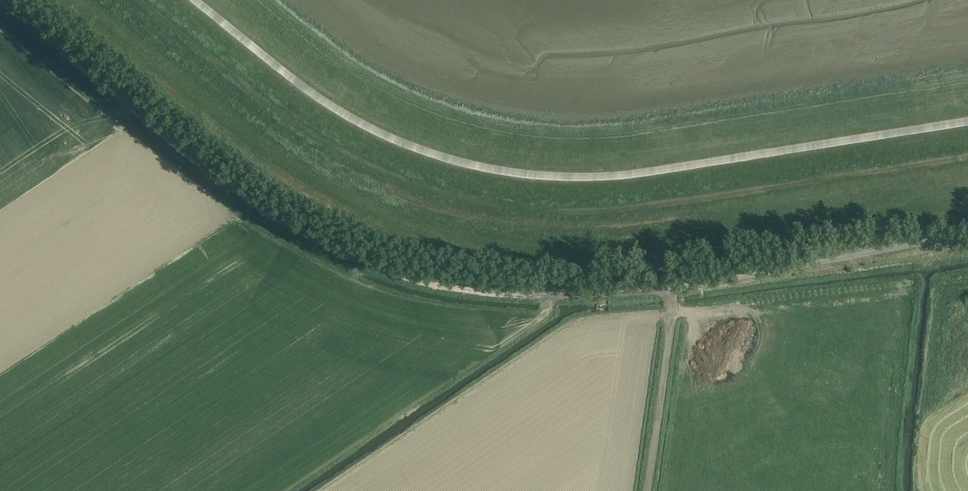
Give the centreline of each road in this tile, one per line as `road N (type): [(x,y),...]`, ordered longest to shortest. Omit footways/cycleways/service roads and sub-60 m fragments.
road 1 (unclassified): [(195,0),(313,94),(376,131),(514,173),(633,175),(967,122)]
road 2 (track): [(0,3),(235,191),(365,265),(477,292),(674,294)]
road 3 (track): [(646,490),(674,294)]

